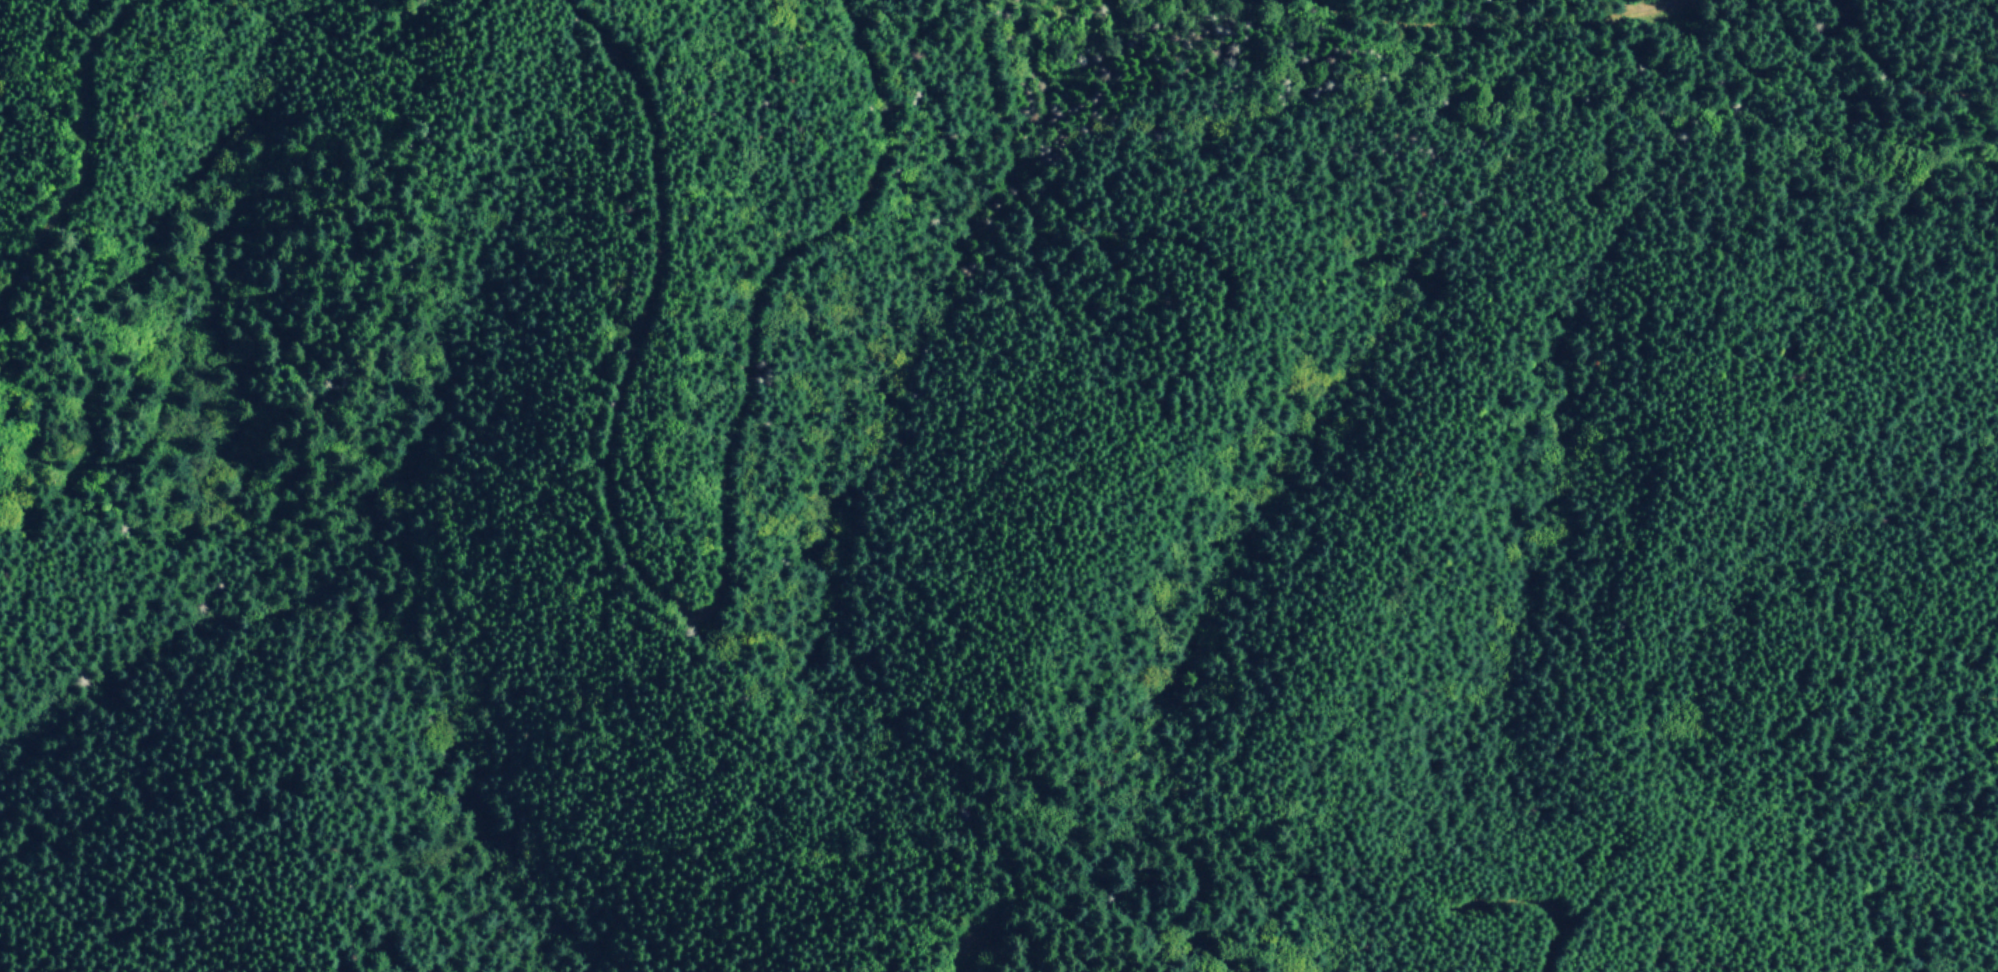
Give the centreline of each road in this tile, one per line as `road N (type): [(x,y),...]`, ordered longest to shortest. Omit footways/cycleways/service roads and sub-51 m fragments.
road 1 (track): [(837,0),(875,90),(882,132),(860,195),(776,259),(760,283),(724,446),(717,588),(698,616),(680,621),(640,582),(602,501),(616,386),(656,255),(649,132),(639,85),(620,50),(565,0)]
road 2 (track): [(1681,0),(1549,23),(1345,13),(1331,0)]
road 3 (track): [(146,0),(88,42),(80,64),(81,169),(0,299)]
road 4 (track): [(1997,94),(1934,92),(1887,73),(1837,0)]
road 5 (track): [(1537,971),(1554,930),(1553,908),(1534,899),(1456,910)]

